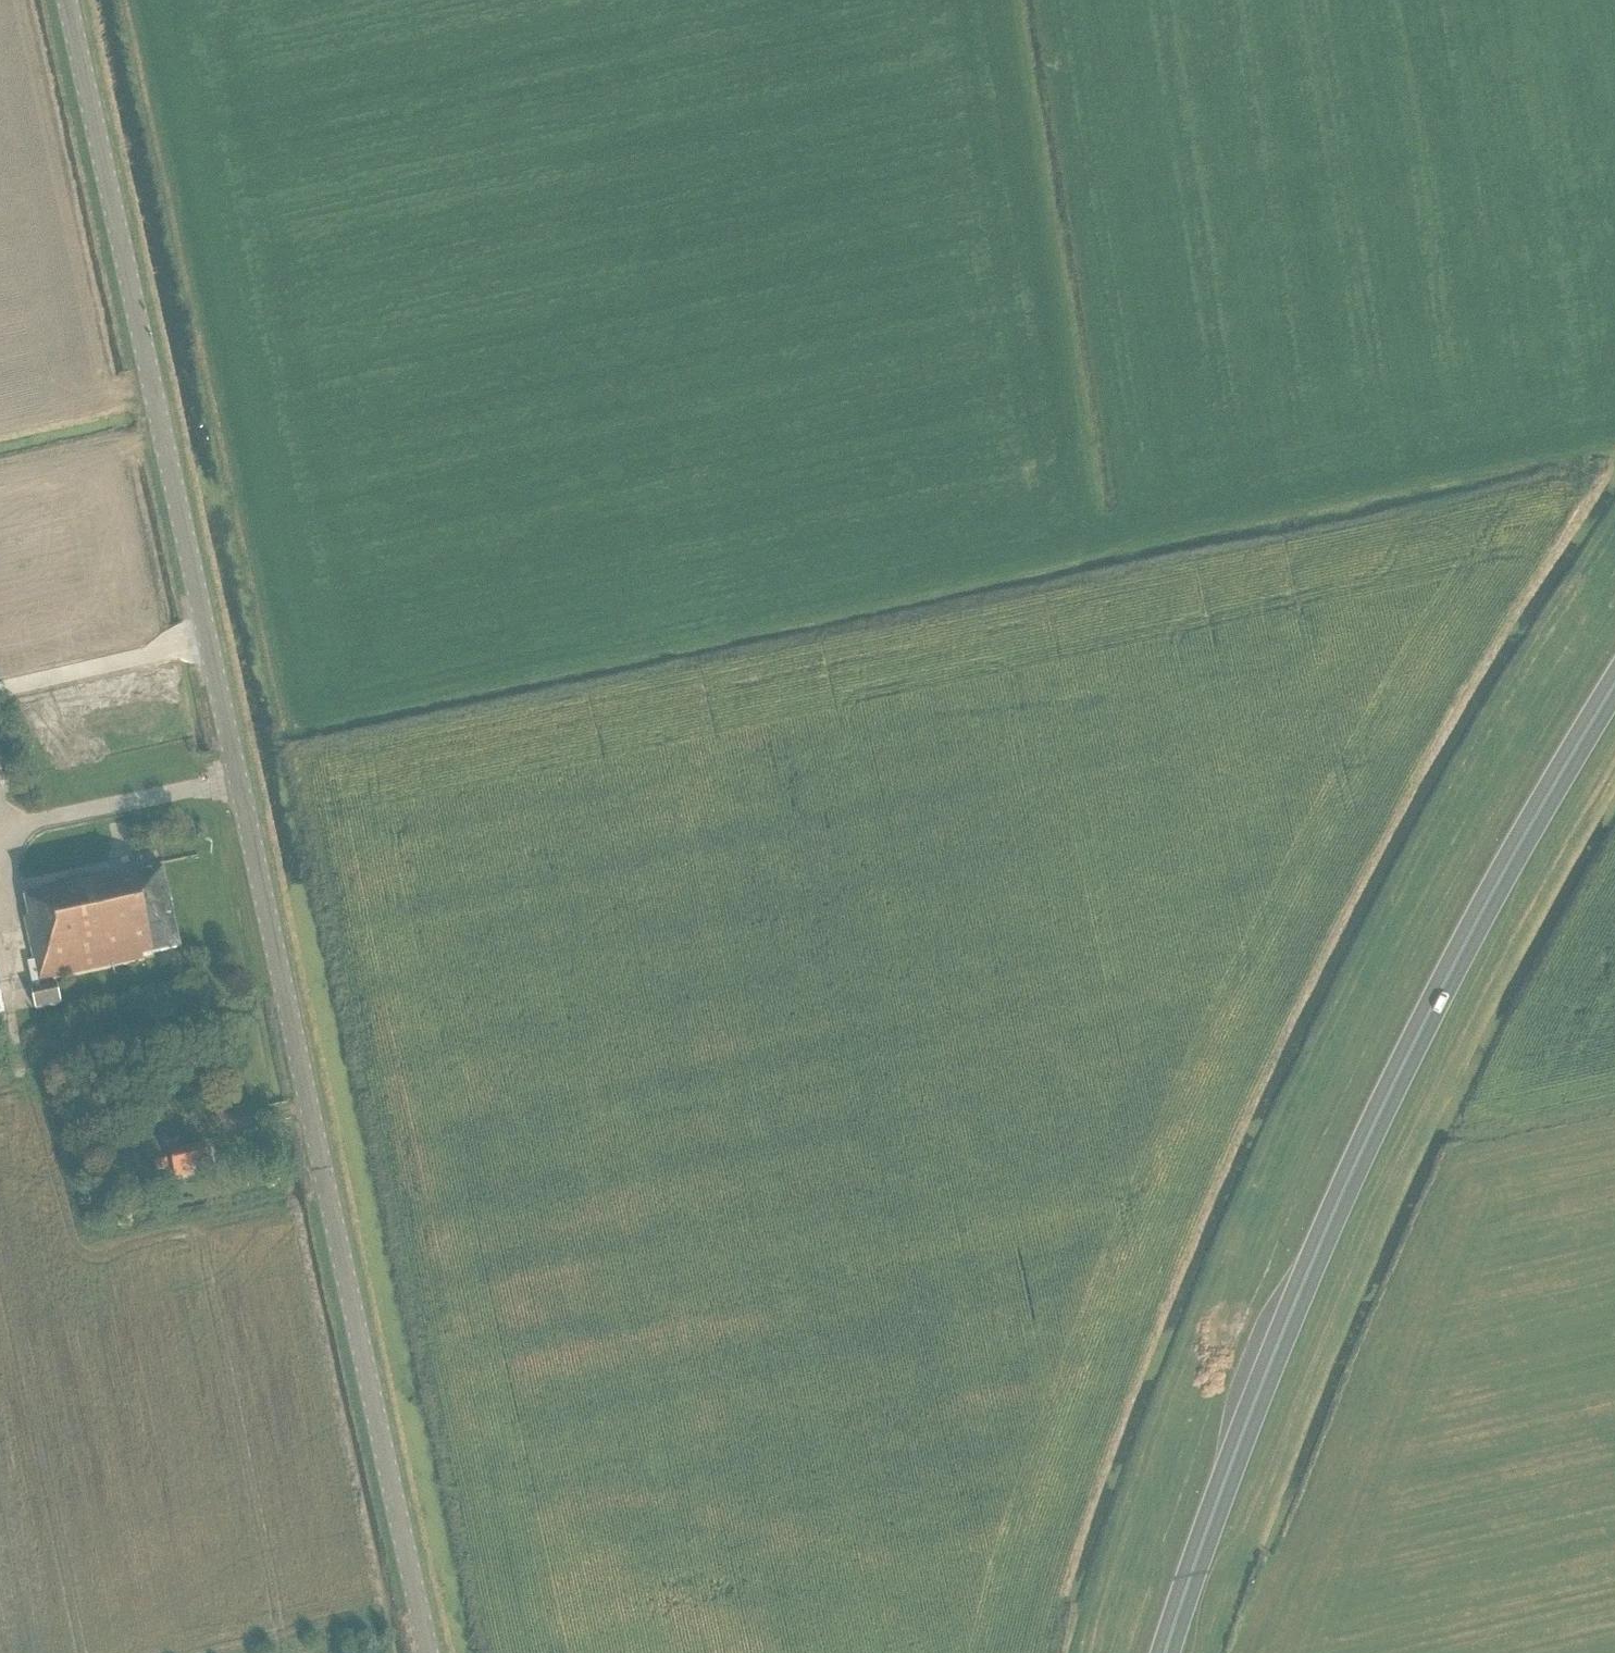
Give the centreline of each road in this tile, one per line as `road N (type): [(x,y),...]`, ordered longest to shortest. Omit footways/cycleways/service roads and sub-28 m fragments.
road 1 (tertiary): [(434,1652),(69,0)]
road 2 (trunk): [(1166,1652),(1245,1393),(1376,1118),(1614,683)]

